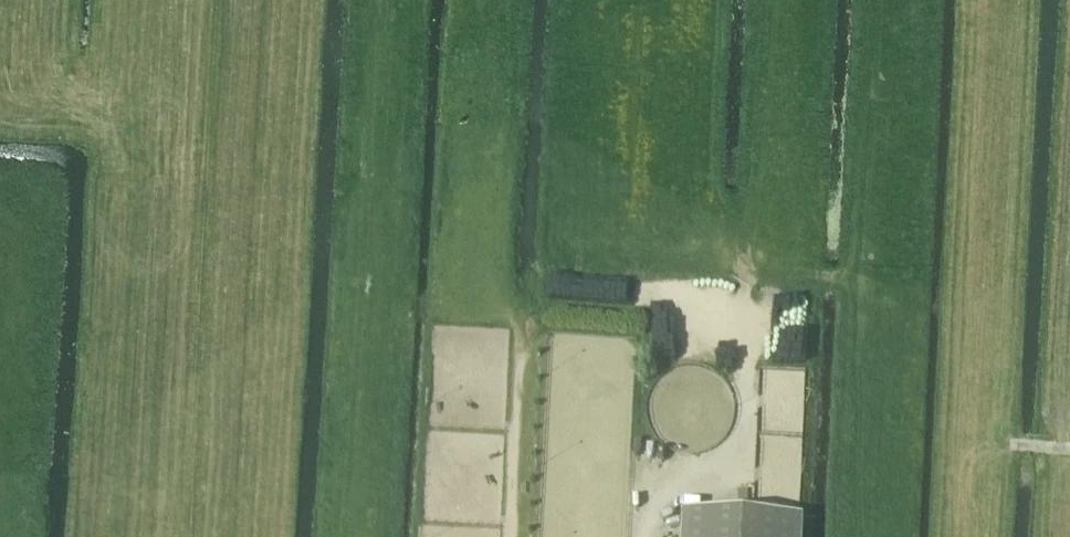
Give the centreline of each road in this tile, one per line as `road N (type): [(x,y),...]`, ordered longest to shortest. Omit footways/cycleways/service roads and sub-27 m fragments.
road 1 (track): [(1068,0),(1045,414),(1051,435),(1069,441)]

